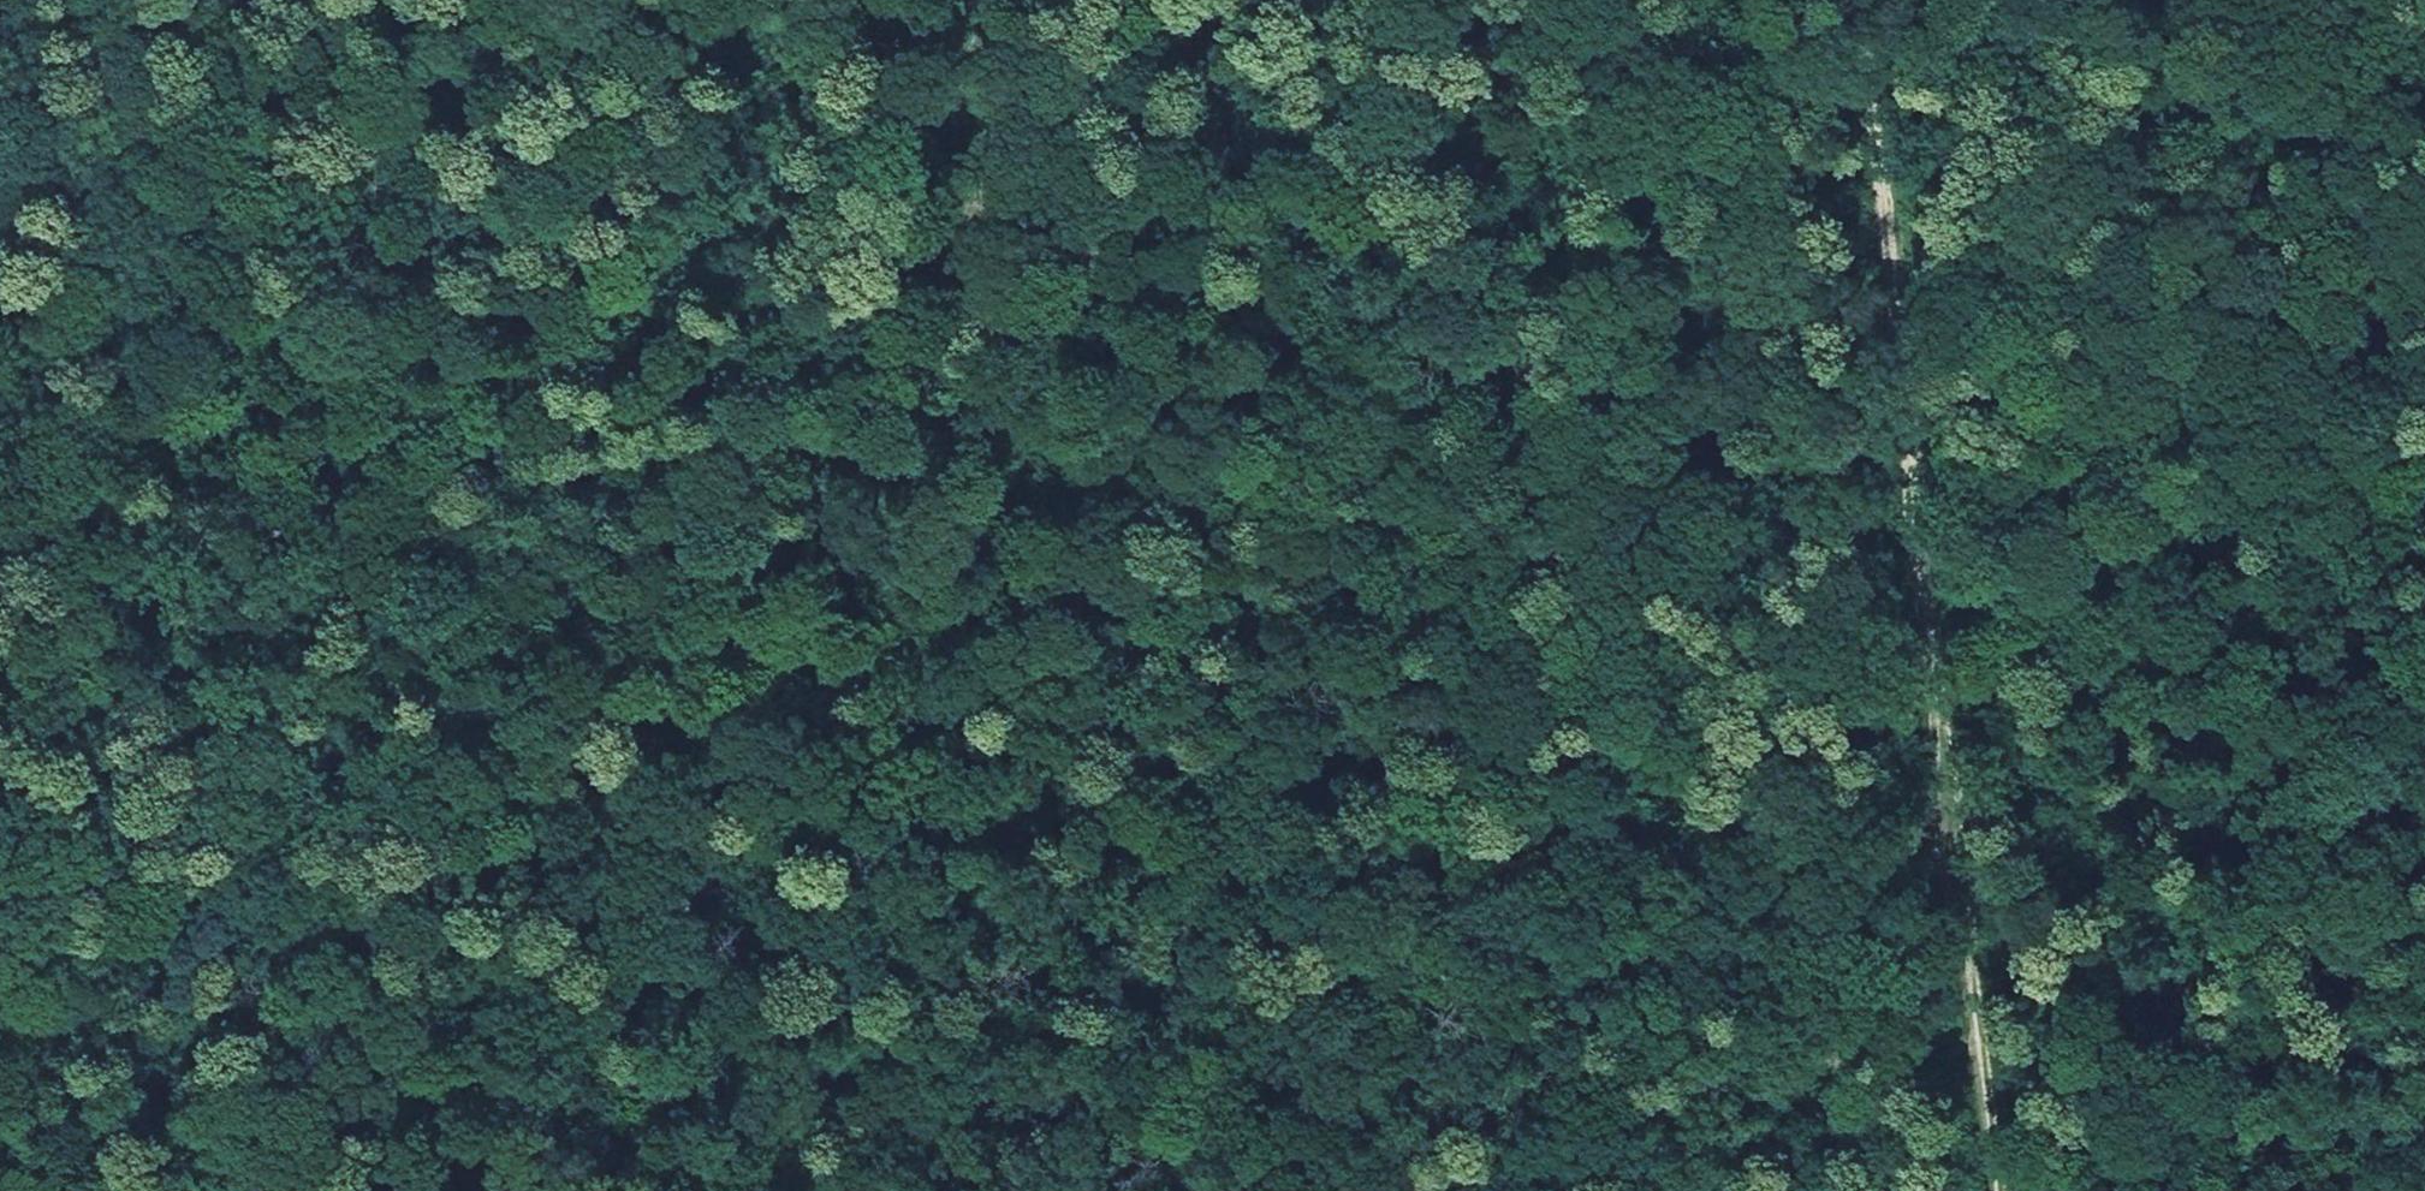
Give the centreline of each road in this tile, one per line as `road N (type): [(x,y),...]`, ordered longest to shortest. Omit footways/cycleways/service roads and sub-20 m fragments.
road 1 (track): [(1865,0),(2003,1190)]

